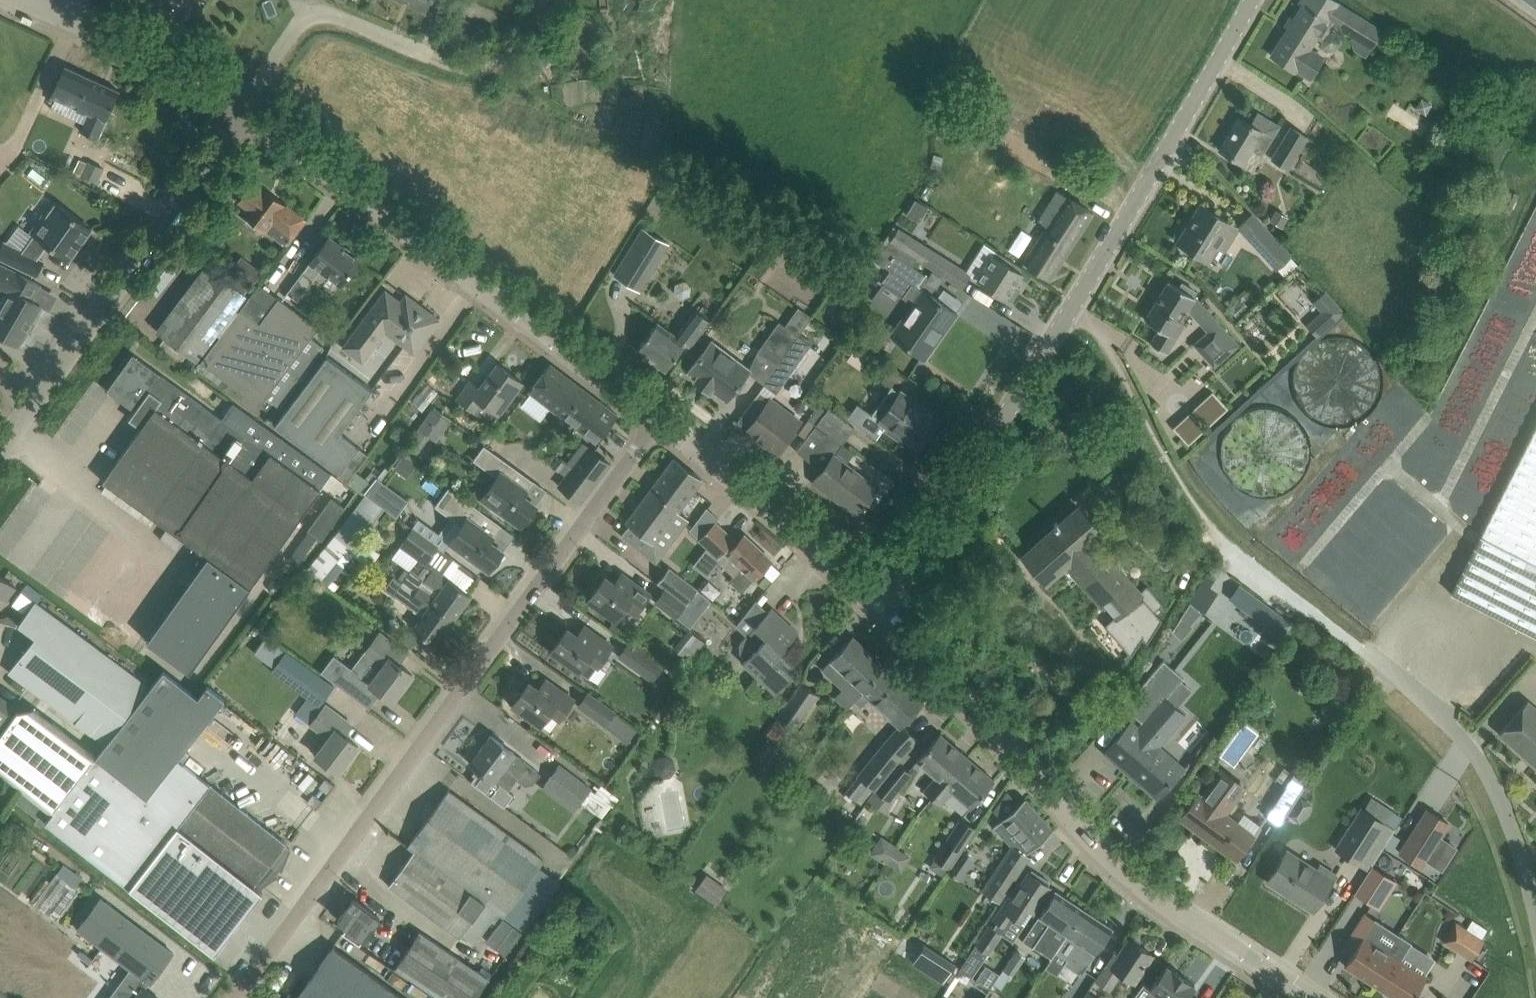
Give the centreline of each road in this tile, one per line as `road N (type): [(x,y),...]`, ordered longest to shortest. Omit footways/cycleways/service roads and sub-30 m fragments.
road 1 (unclassified): [(880,609),(1070,314),(1251,0)]
road 2 (residential): [(236,997),(658,422)]
road 3 (track): [(1070,314),(1093,330),(1161,467),(1214,536),(1463,750)]
road 4 (tertiary): [(1317,997),(1153,897),(880,609)]
road 5 (tertiary): [(658,422),(245,113)]
road 6 (residential): [(0,451),(245,113)]
road 7 (tertiary): [(880,609),(799,533),(658,422)]
road 8 (tertiary): [(245,113),(28,0)]
road 9 (residential): [(245,113),(302,28),(324,19),(432,58)]
road 10 (unclassified): [(1535,919),(1508,813),(1463,750)]

